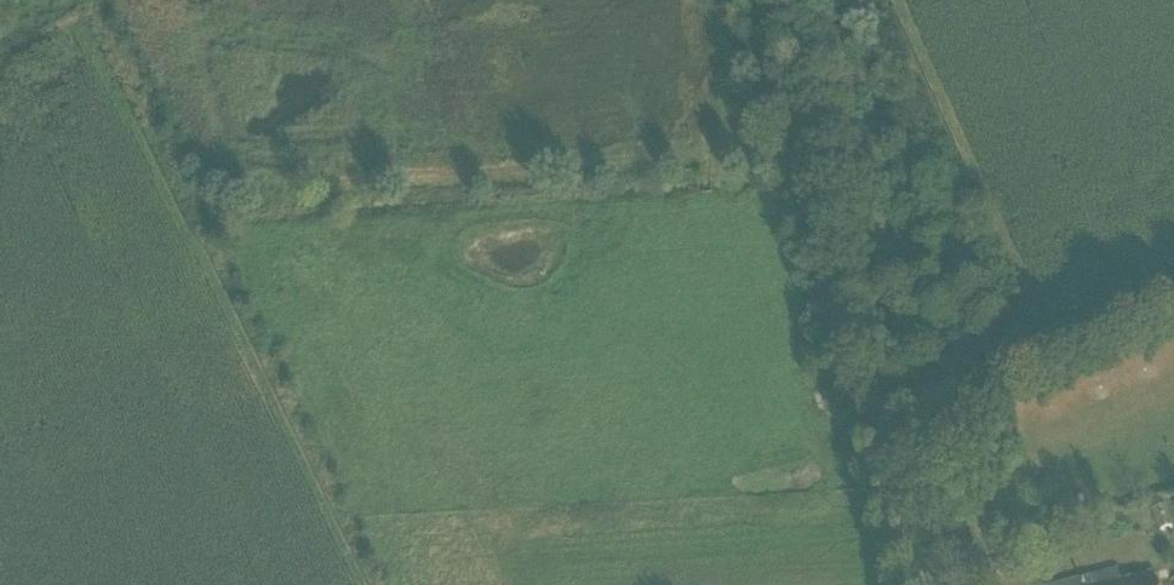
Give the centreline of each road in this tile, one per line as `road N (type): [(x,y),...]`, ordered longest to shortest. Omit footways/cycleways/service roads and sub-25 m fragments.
road 1 (track): [(887,422),(901,406),(1173,304)]

